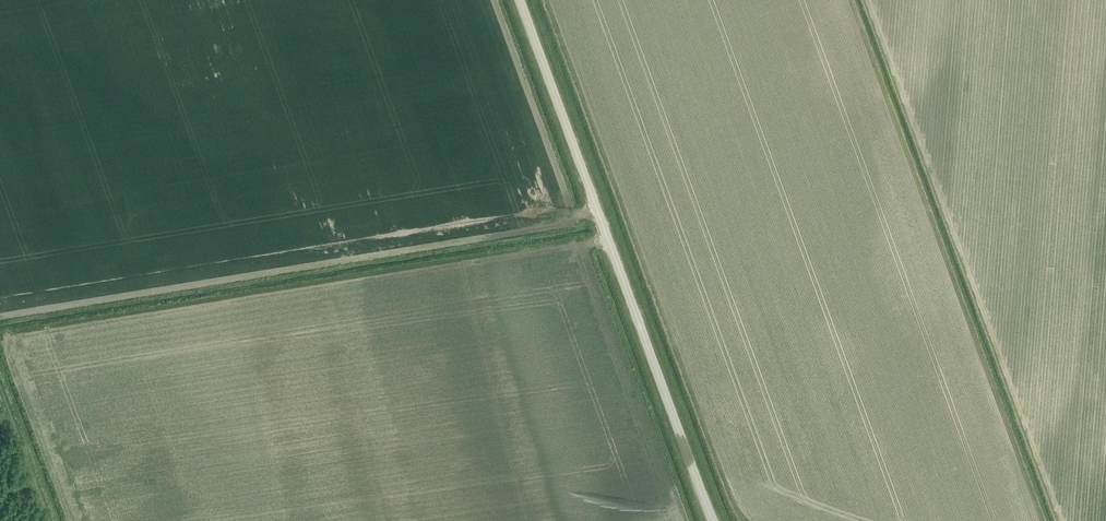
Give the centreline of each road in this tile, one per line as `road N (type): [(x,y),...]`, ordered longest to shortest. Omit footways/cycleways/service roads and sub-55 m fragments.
road 1 (unclassified): [(713,520),(520,0)]
road 2 (track): [(1060,520),(868,0)]

